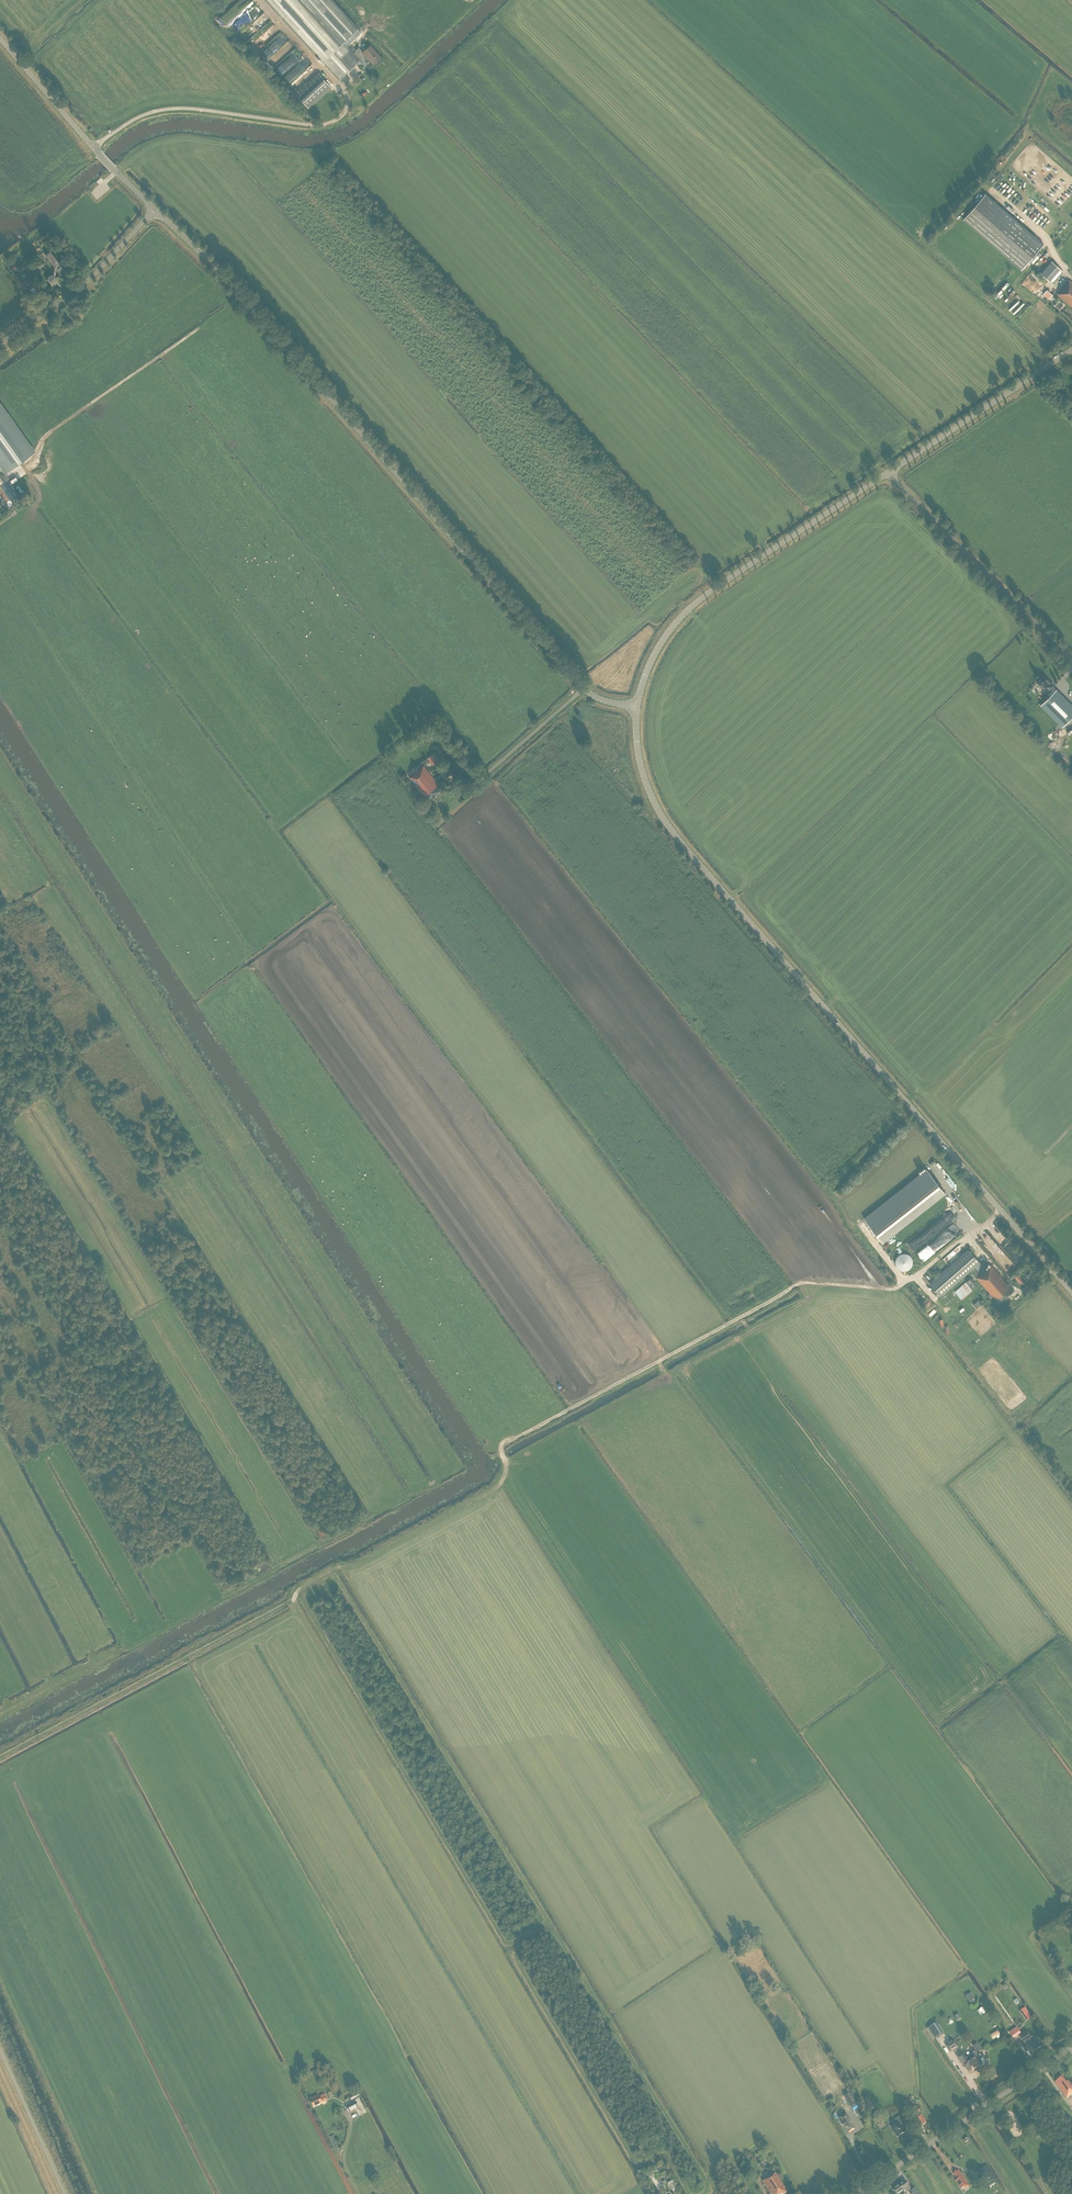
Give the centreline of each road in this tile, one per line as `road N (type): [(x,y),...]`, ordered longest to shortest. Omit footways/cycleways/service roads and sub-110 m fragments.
road 1 (unclassified): [(1071,1292),(667,826),(645,783),(637,705)]
road 2 (unclassified): [(637,705),(597,698),(577,682),(283,336),(154,212)]
road 3 (unclassified): [(637,705),(652,660),(693,606),(889,474)]
road 4 (unclassified): [(1071,662),(889,474)]
road 5 (tertiary): [(857,2193),(1071,2050)]
road 6 (unclassified): [(154,212),(0,40)]
road 7 (unclassified): [(889,474),(1071,353)]
road 8 (unclassified): [(0,342),(85,284),(154,212)]
road 9 (unclassified): [(65,2193),(0,2050)]

